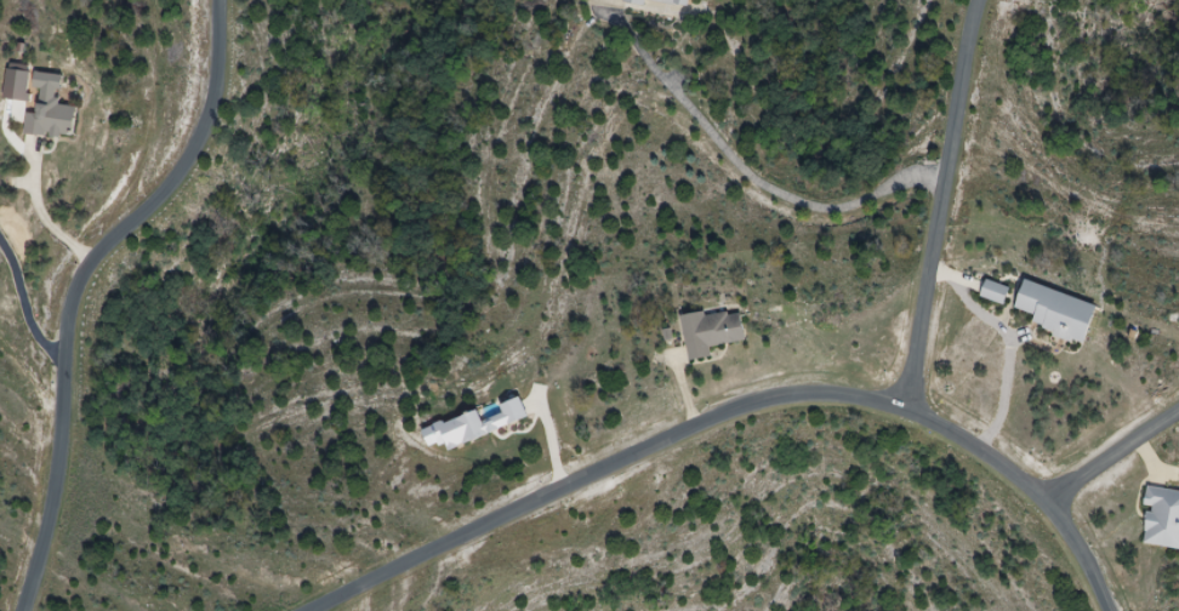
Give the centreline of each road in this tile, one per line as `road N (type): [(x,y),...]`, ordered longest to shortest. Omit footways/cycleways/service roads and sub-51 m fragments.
road 1 (residential): [(1117,610),(1089,549),(1025,474),(895,400),(819,388),(742,402),(668,434),(303,610)]
road 2 (residential): [(24,610),(59,490),(78,293),(112,246),(165,196),(206,135),(225,0)]
road 3 (residential): [(911,407),(978,0)]
road 4 (residential): [(1044,504),(1178,412)]

